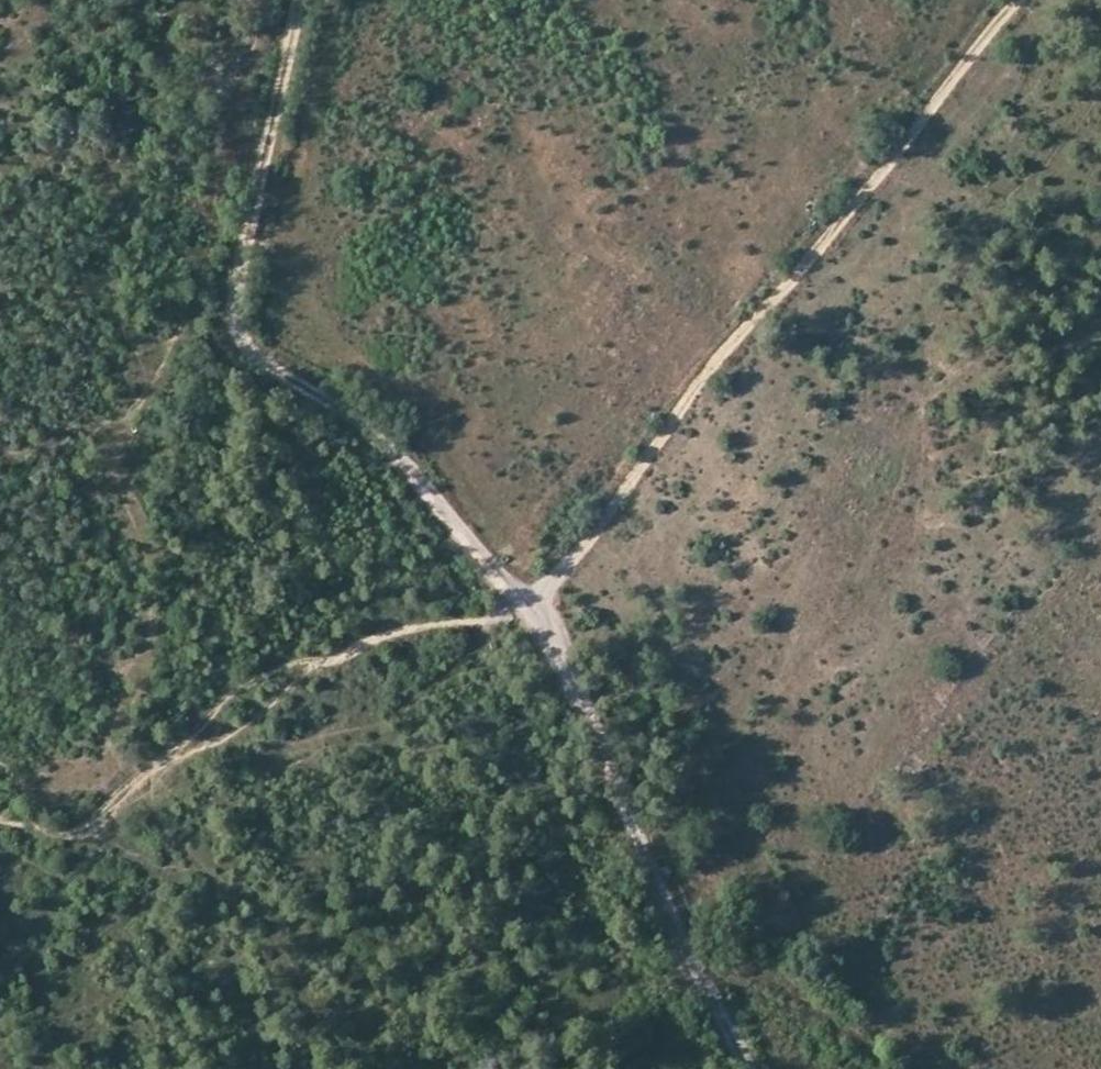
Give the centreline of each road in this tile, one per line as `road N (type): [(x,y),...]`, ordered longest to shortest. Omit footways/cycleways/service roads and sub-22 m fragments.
road 1 (track): [(1027,0),(717,363),(602,523),(523,599)]
road 2 (track): [(523,599),(490,623),(382,636),(321,666),(185,743),(135,762),(76,827),(0,816)]
road 3 (track): [(523,599),(585,699),(627,824),(748,1068)]

